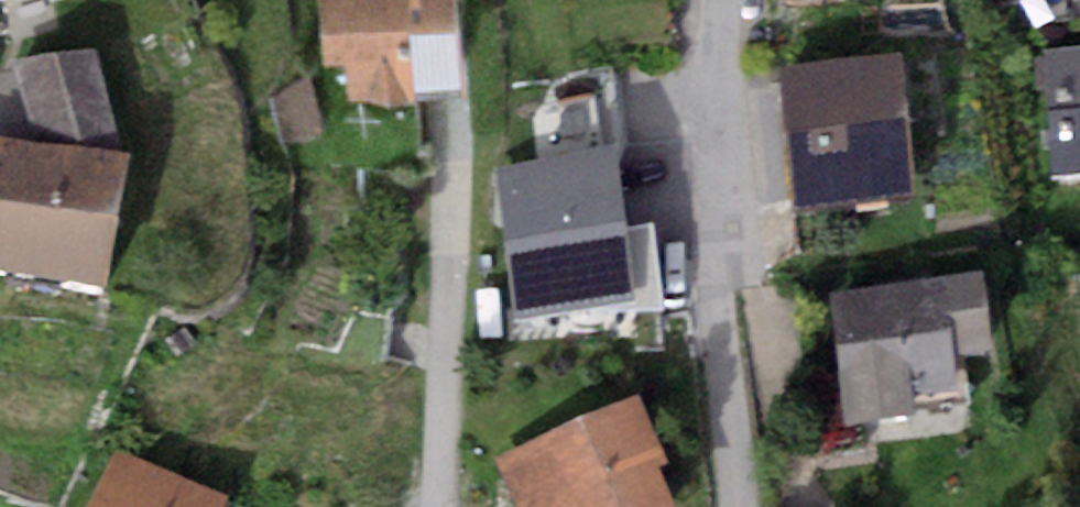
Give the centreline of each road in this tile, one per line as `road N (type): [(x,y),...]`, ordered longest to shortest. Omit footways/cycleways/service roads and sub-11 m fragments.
road 1 (residential): [(726,0),(719,256),(743,506)]
road 2 (residential): [(436,506),(454,144)]

